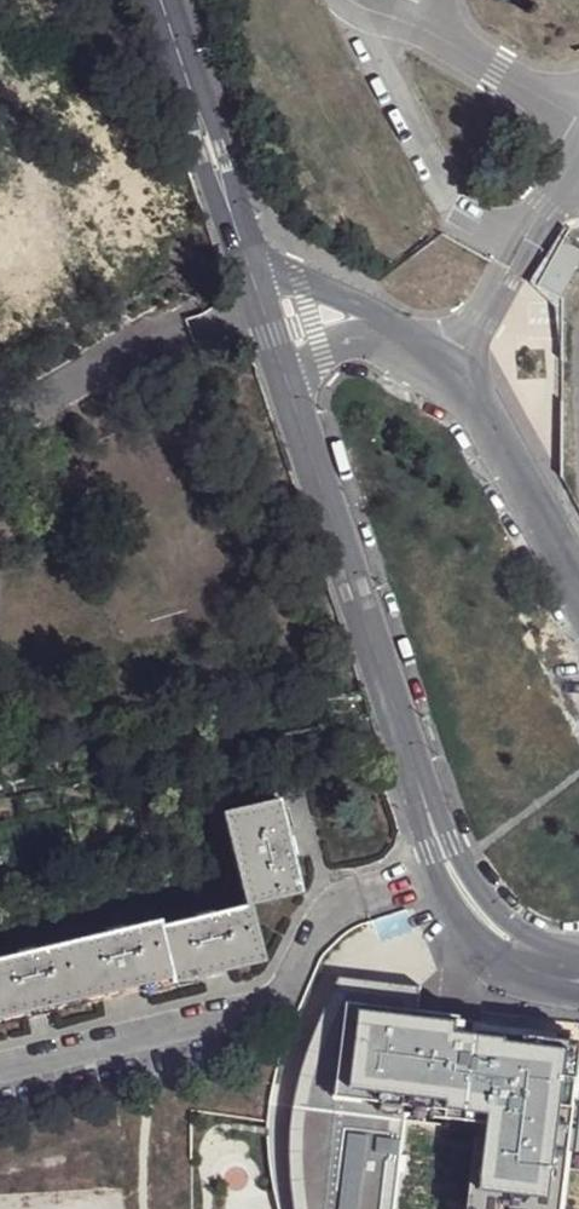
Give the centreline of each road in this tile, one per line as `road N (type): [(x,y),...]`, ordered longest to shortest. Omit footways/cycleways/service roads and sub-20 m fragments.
road 1 (tertiary): [(578,953),(512,929),(469,881),(384,683)]
road 2 (residential): [(578,595),(485,413),(451,377),(375,332)]
road 3 (tertiary): [(292,371),(384,683)]
road 4 (tertiary): [(384,683),(429,853),(476,935),(506,961)]
road 5 (tertiary): [(168,0),(260,263)]
road 6 (residential): [(375,332),(260,263)]

